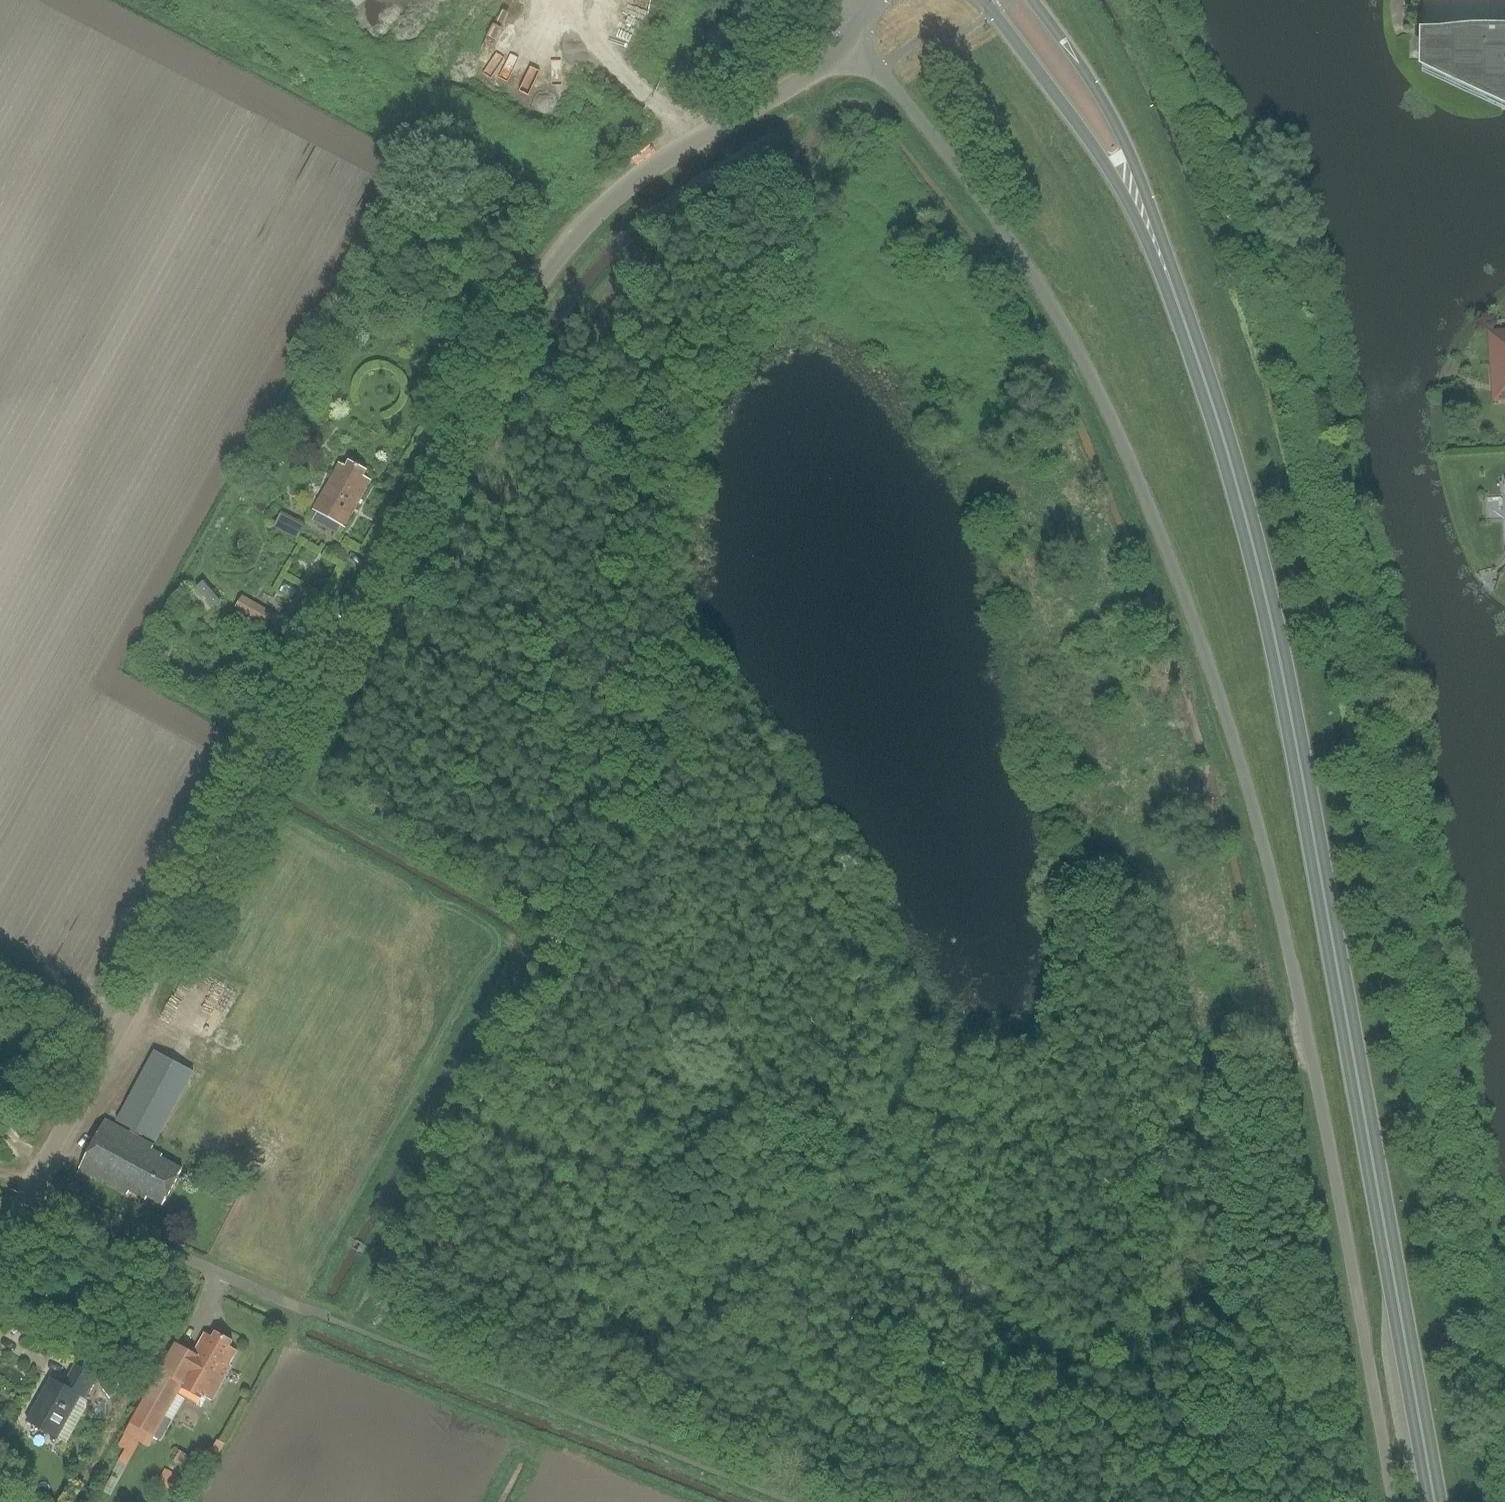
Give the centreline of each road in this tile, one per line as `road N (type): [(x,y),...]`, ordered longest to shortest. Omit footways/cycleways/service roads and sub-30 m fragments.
road 1 (unclassified): [(1396,1501),(1268,863),(1210,666),(1109,414),(1034,276),(901,93),(848,44)]
road 2 (unclassified): [(0,1244),(541,281),(584,227),(645,175),(848,44)]
road 3 (trunk): [(1435,1501),(1282,666),(1240,495),(1167,272)]
road 4 (trunk): [(984,0),(1104,160),(1167,272)]
road 5 (trunk): [(1167,272),(1169,256),(1120,130),(1033,0)]

